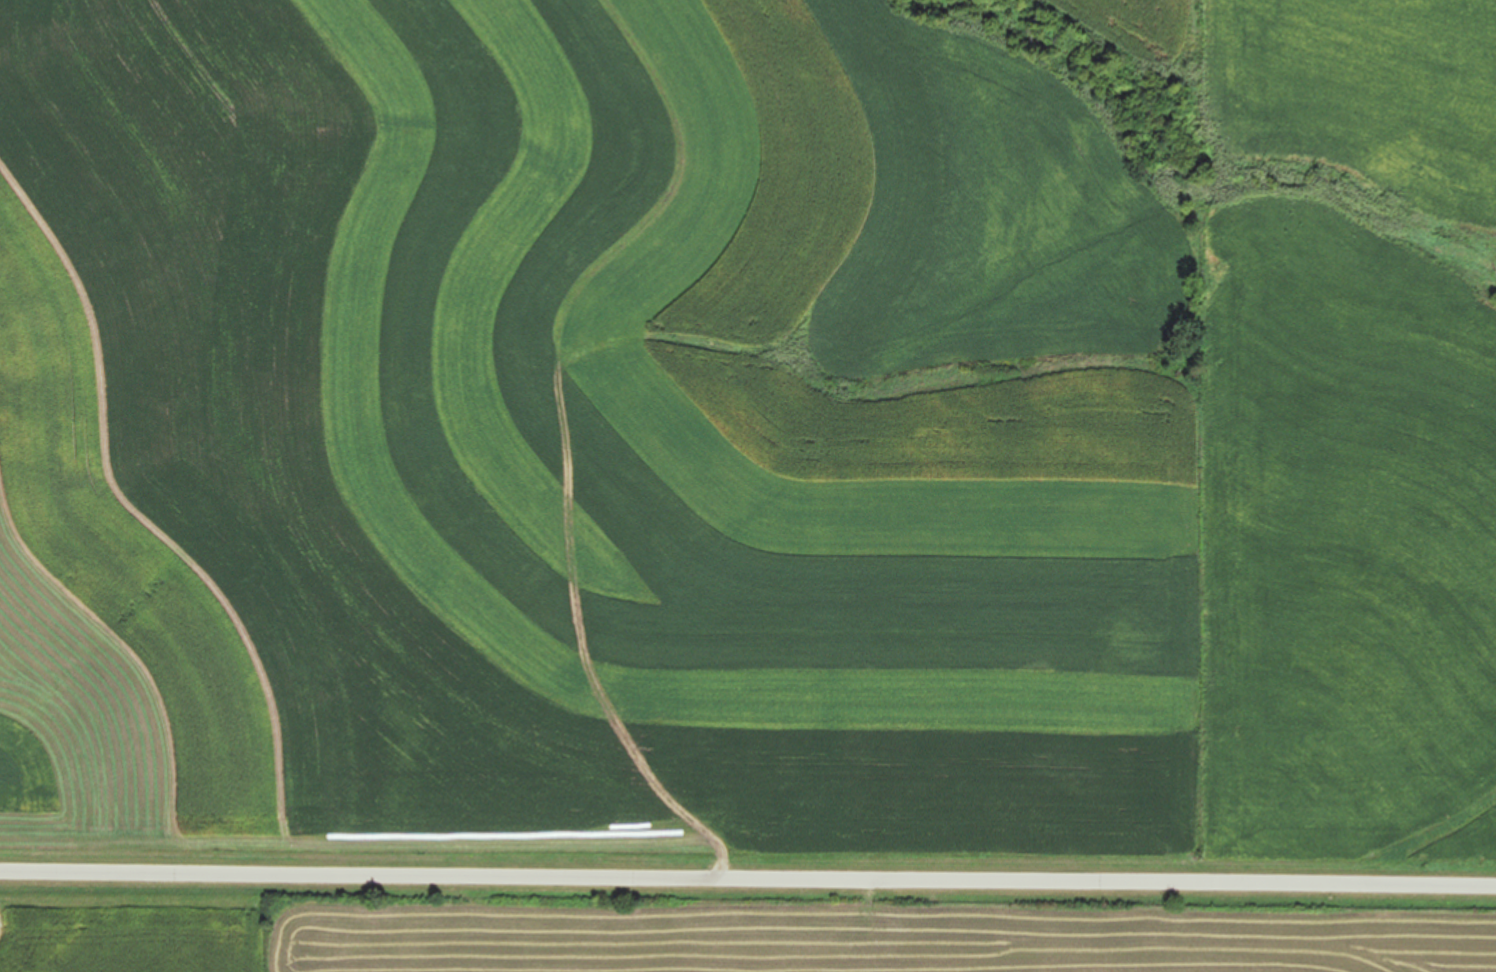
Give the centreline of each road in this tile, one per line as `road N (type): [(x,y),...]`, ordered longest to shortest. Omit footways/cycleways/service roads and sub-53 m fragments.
road 1 (residential): [(1495,891),(0,873)]

